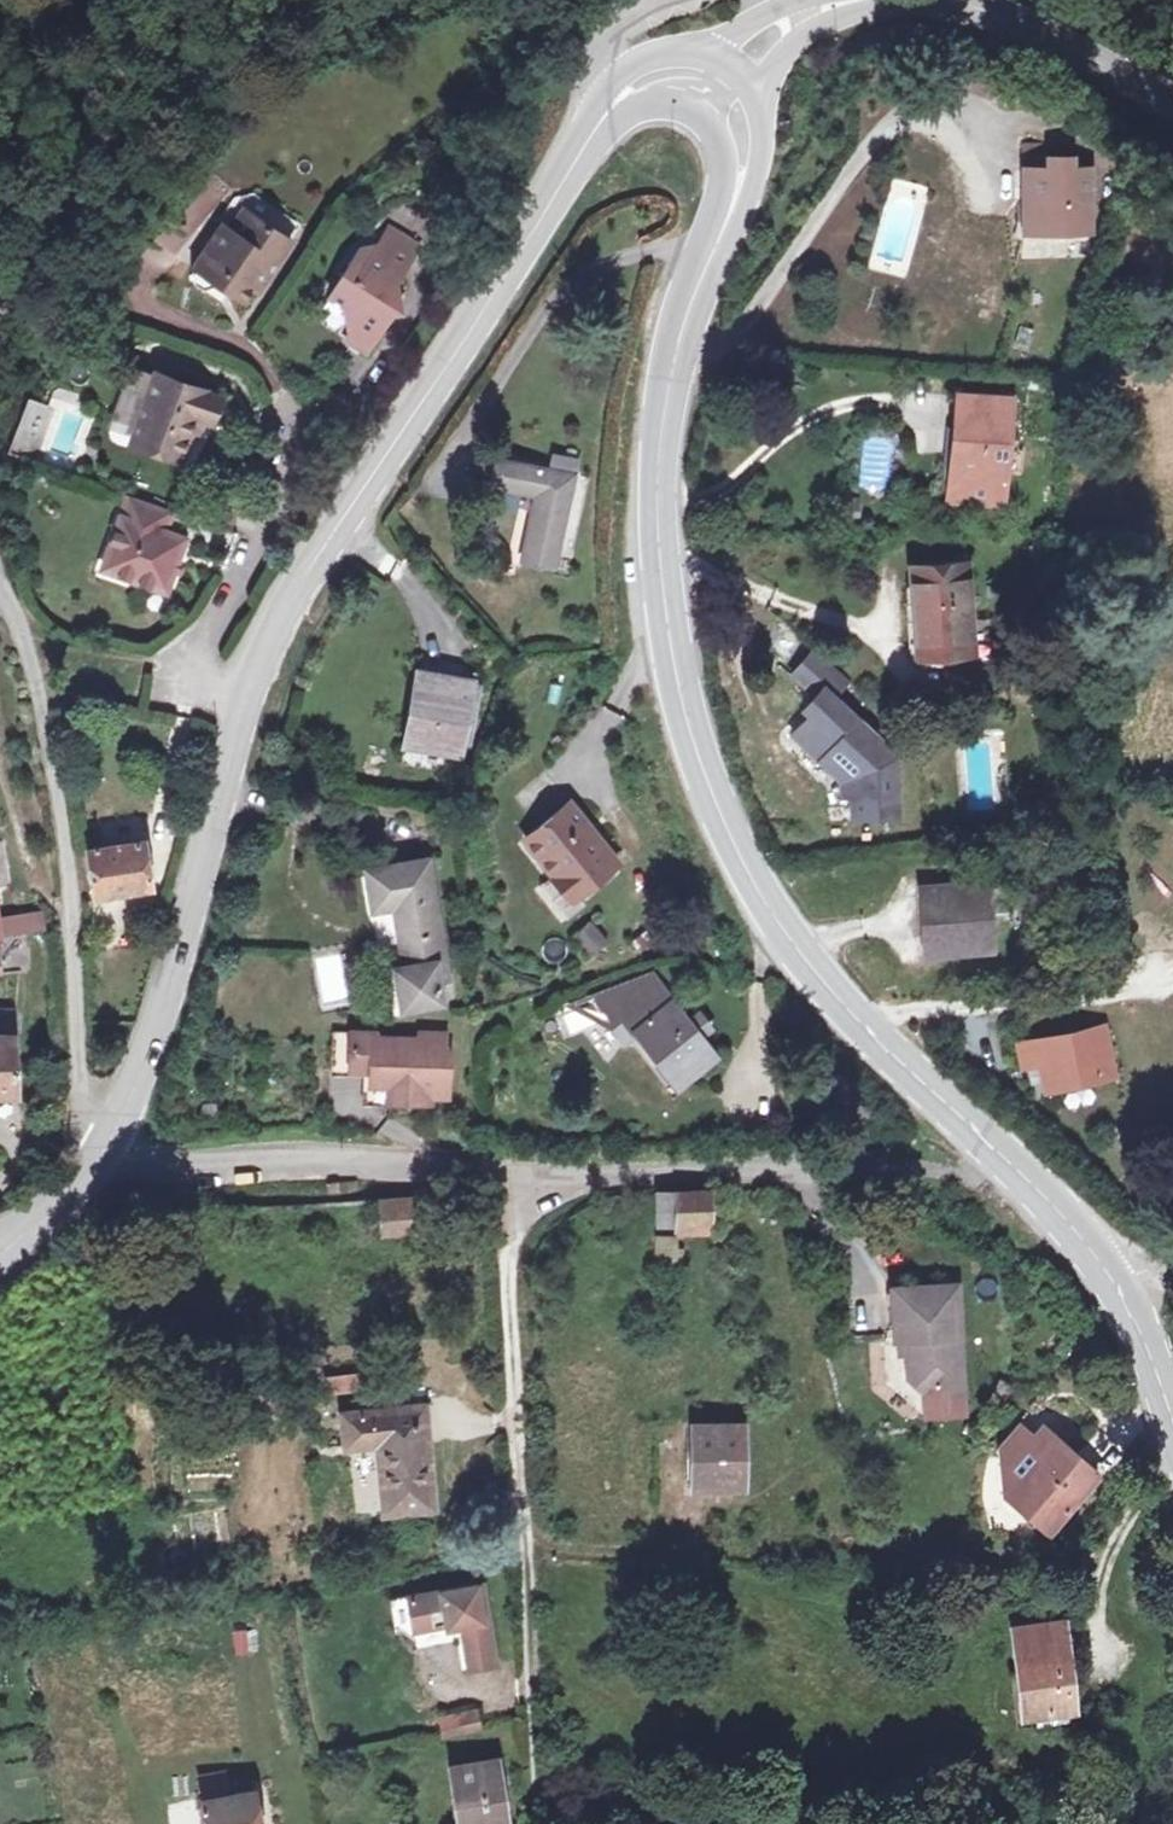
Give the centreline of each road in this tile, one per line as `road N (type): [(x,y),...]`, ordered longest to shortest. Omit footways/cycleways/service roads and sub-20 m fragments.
road 1 (secondary): [(721,227),(693,289),(665,396),(658,502),(673,707),(781,934),(991,1148),(1068,1215),(1123,1295)]
road 2 (secondary): [(105,1144),(160,1016),(237,735),(273,634),(595,130)]
road 3 (residential): [(512,1174),(542,1823)]
road 4 (residential): [(105,1144),(79,1037),(73,858),(57,746),(0,565)]
road 5 (residential): [(105,1144),(176,1165),(241,1159),(512,1174)]
road 6 (residential): [(512,1174),(879,1167)]
road 7 (secondary): [(1172,106),(1073,47),(964,0)]
road 8 (secondary): [(757,86),(817,29),(931,0)]
road 9 (secondary): [(715,50),(649,61),(621,78),(595,130)]
road 10 (secondary): [(0,1257),(52,1211),(105,1144)]
road 11 (secondary): [(721,227),(760,158),(757,86)]
road 12 (secondary): [(1123,1295),(1172,1427)]
road 13 (secondary): [(695,111),(720,154),(721,227)]

